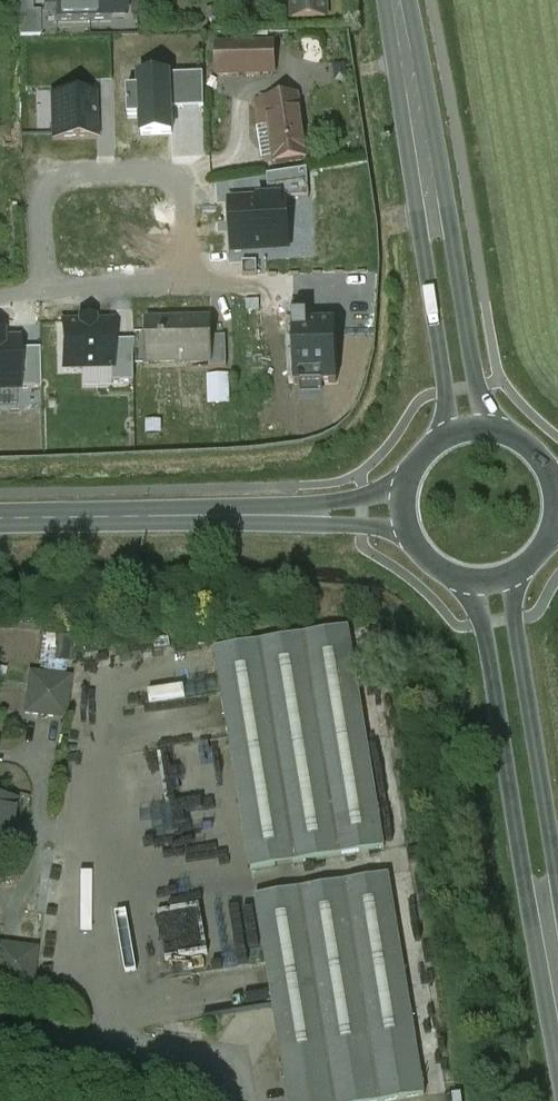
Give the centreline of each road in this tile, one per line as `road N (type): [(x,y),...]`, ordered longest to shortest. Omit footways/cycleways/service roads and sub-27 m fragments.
road 1 (secondary): [(466,433),(401,0)]
road 2 (residential): [(35,299),(186,284),(184,175),(33,180)]
road 3 (secondary): [(0,519),(404,510)]
road 4 (secondary): [(557,970),(493,585)]
road 5 (residential): [(0,1029),(185,1048),(227,1075),(237,1100)]
road 6 (secondary): [(404,510),(423,558),(443,575),(493,585)]
road 7 (secondary): [(557,502),(539,457),(518,441),(466,433)]

